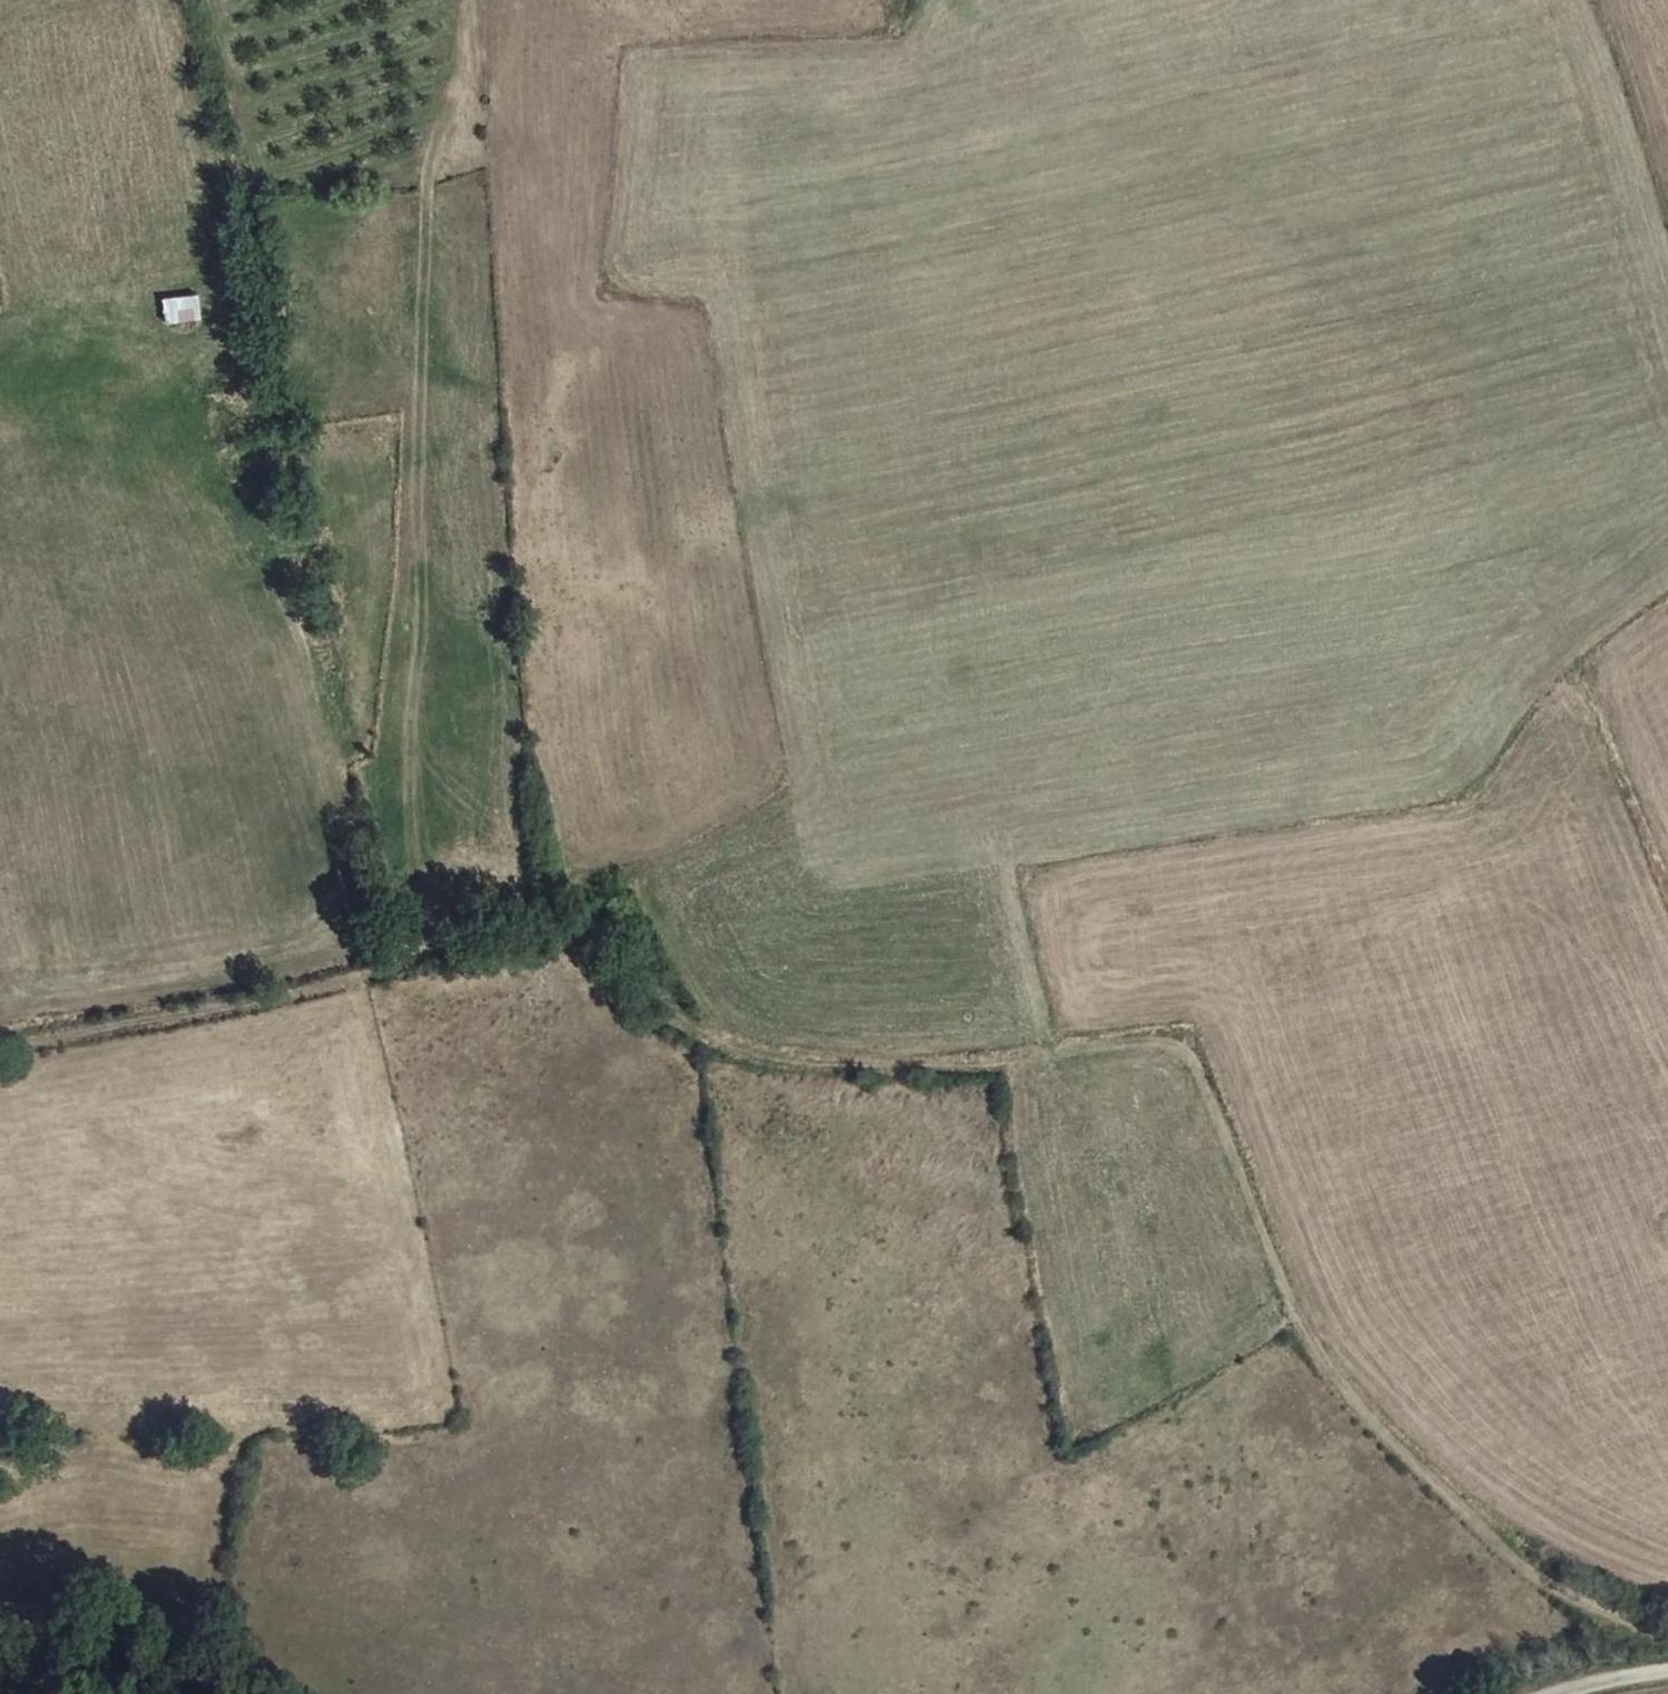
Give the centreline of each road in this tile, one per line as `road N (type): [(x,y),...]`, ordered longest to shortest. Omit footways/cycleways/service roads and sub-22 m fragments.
road 1 (track): [(0,1046),(356,996),(567,925),(628,954),(700,1035),(758,1061),(842,1077),(958,1079),(1166,1048),(1200,1077),(1242,1141),(1282,1274),(1332,1367),(1401,1438),(1493,1508),(1591,1565),(1667,1588)]
road 2 (track): [(464,0),(450,136),(434,197),(420,644),(406,796),(428,971)]

